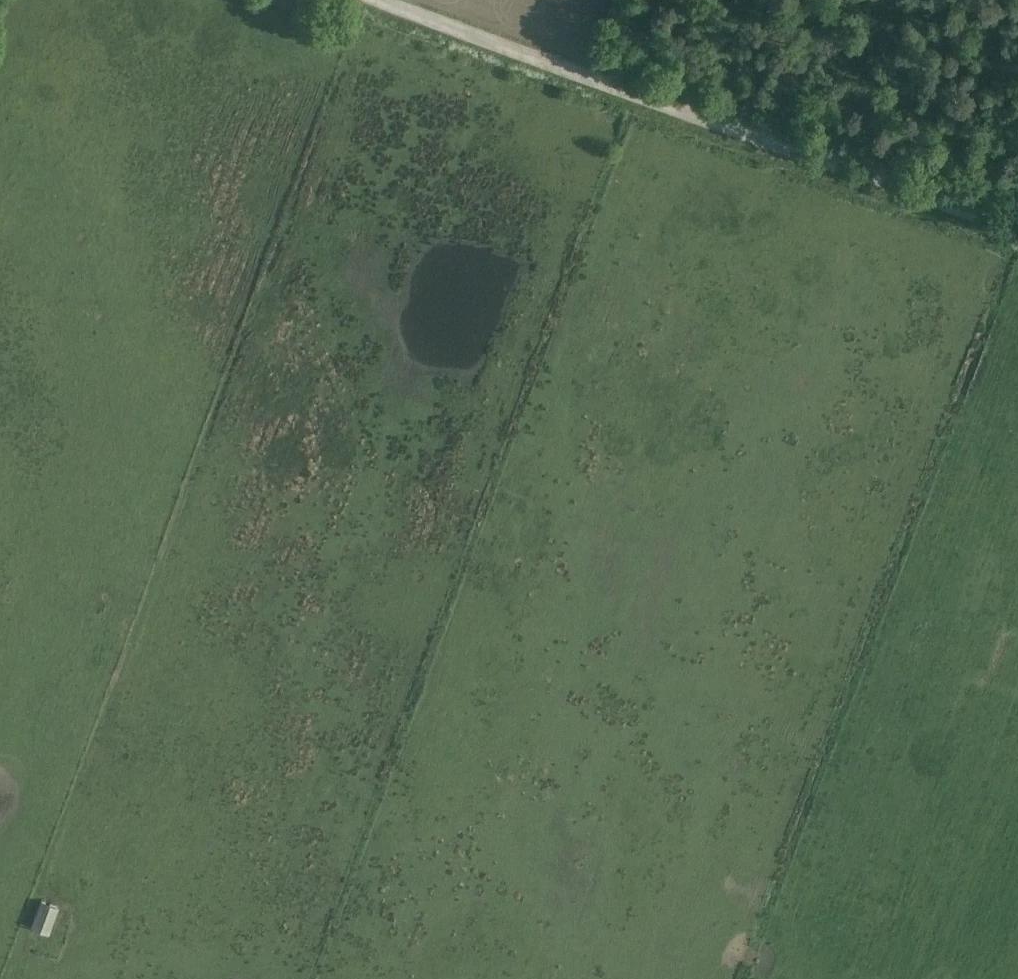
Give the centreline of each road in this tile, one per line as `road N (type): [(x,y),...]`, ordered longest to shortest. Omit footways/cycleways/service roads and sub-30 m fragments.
road 1 (unclassified): [(1017,229),(382,0)]
road 2 (track): [(823,160),(882,0)]

